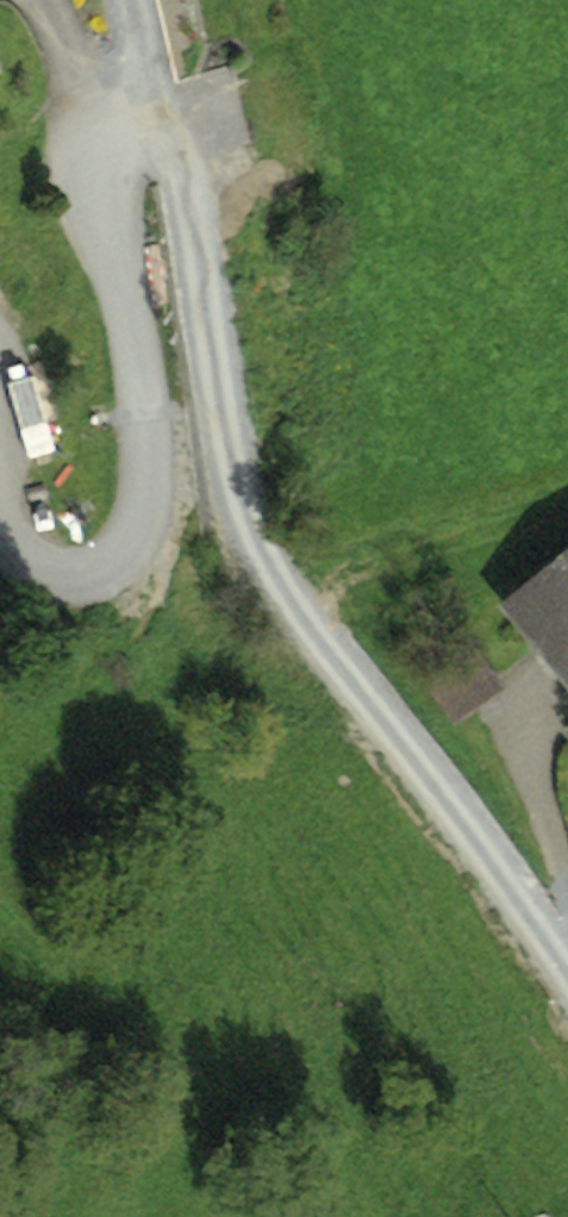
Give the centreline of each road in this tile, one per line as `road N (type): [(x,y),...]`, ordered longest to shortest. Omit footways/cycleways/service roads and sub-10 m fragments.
road 1 (residential): [(567,968),(451,796),(297,602),(255,530),(232,470),(171,116)]
road 2 (residential): [(171,116),(104,151),(90,181),(135,308),(155,427),(161,509),(152,558),(123,586),(90,598),(37,589),(3,554),(0,530)]
road 3 (track): [(0,908),(212,1149),(253,1216)]

